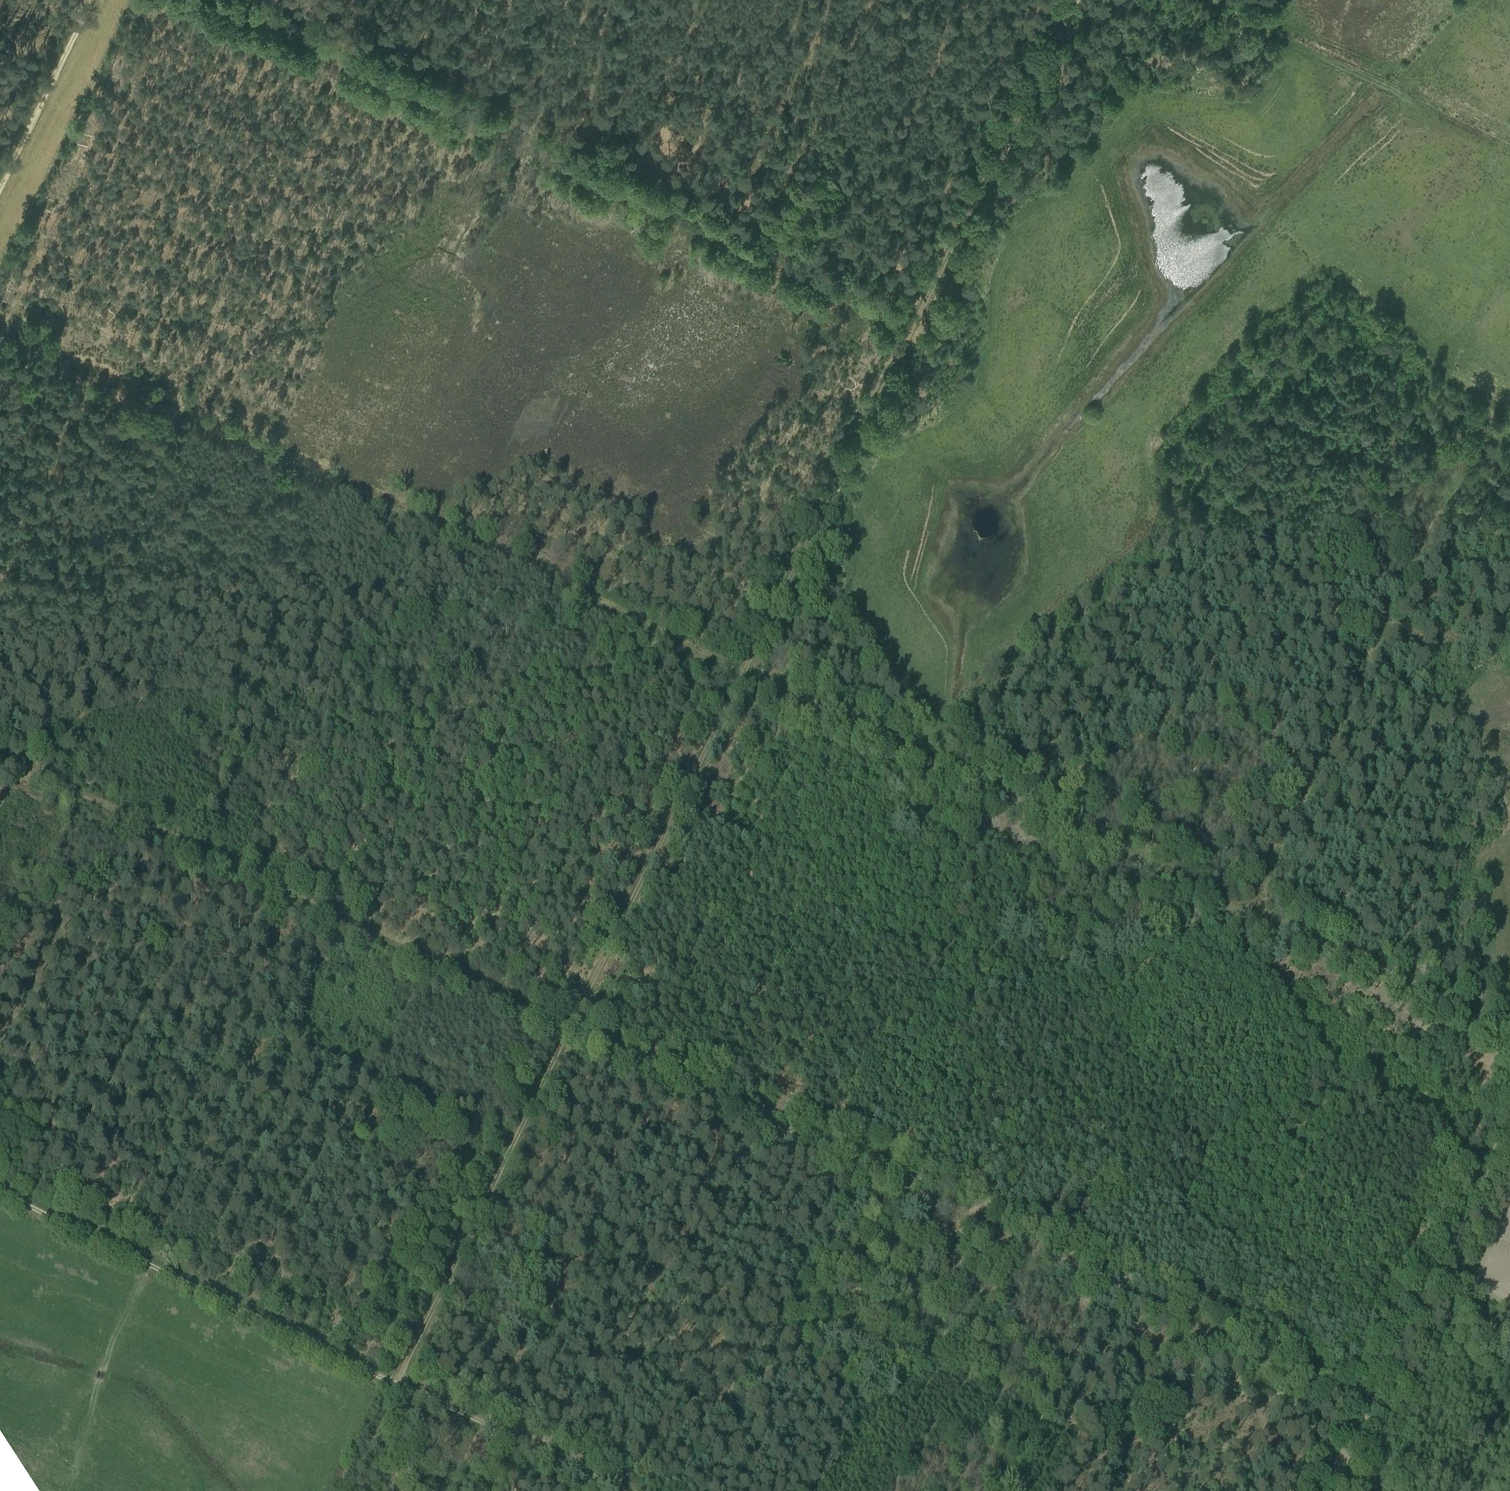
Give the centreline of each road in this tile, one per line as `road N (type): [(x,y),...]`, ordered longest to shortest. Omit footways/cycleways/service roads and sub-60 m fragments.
road 1 (track): [(1509,1037),(0,325)]
road 2 (track): [(1368,1408),(0,758)]
road 3 (track): [(912,329),(397,1382)]
road 4 (track): [(912,329),(220,0)]
road 5 (track): [(1248,913),(1492,407)]
road 6 (track): [(0,1195),(397,1382)]
road 7 (track): [(1509,1113),(1327,1490)]
road 8 (track): [(1072,0),(912,329)]
road 9 (track): [(91,0),(0,188)]
road 10 (track): [(509,1436),(622,1490)]
road 11 (track): [(397,1382),(509,1436)]

